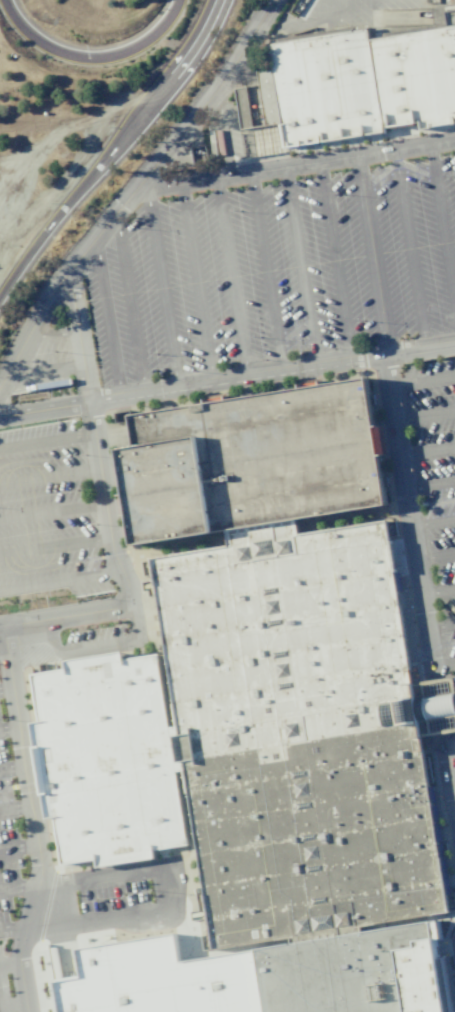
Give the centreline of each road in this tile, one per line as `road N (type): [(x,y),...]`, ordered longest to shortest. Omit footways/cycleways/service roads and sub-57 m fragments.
road 1 (motorway): [(0,300),(50,228),(190,67),(222,0)]
road 2 (motorway): [(180,0),(139,49),(81,60),(28,33),(8,0)]

